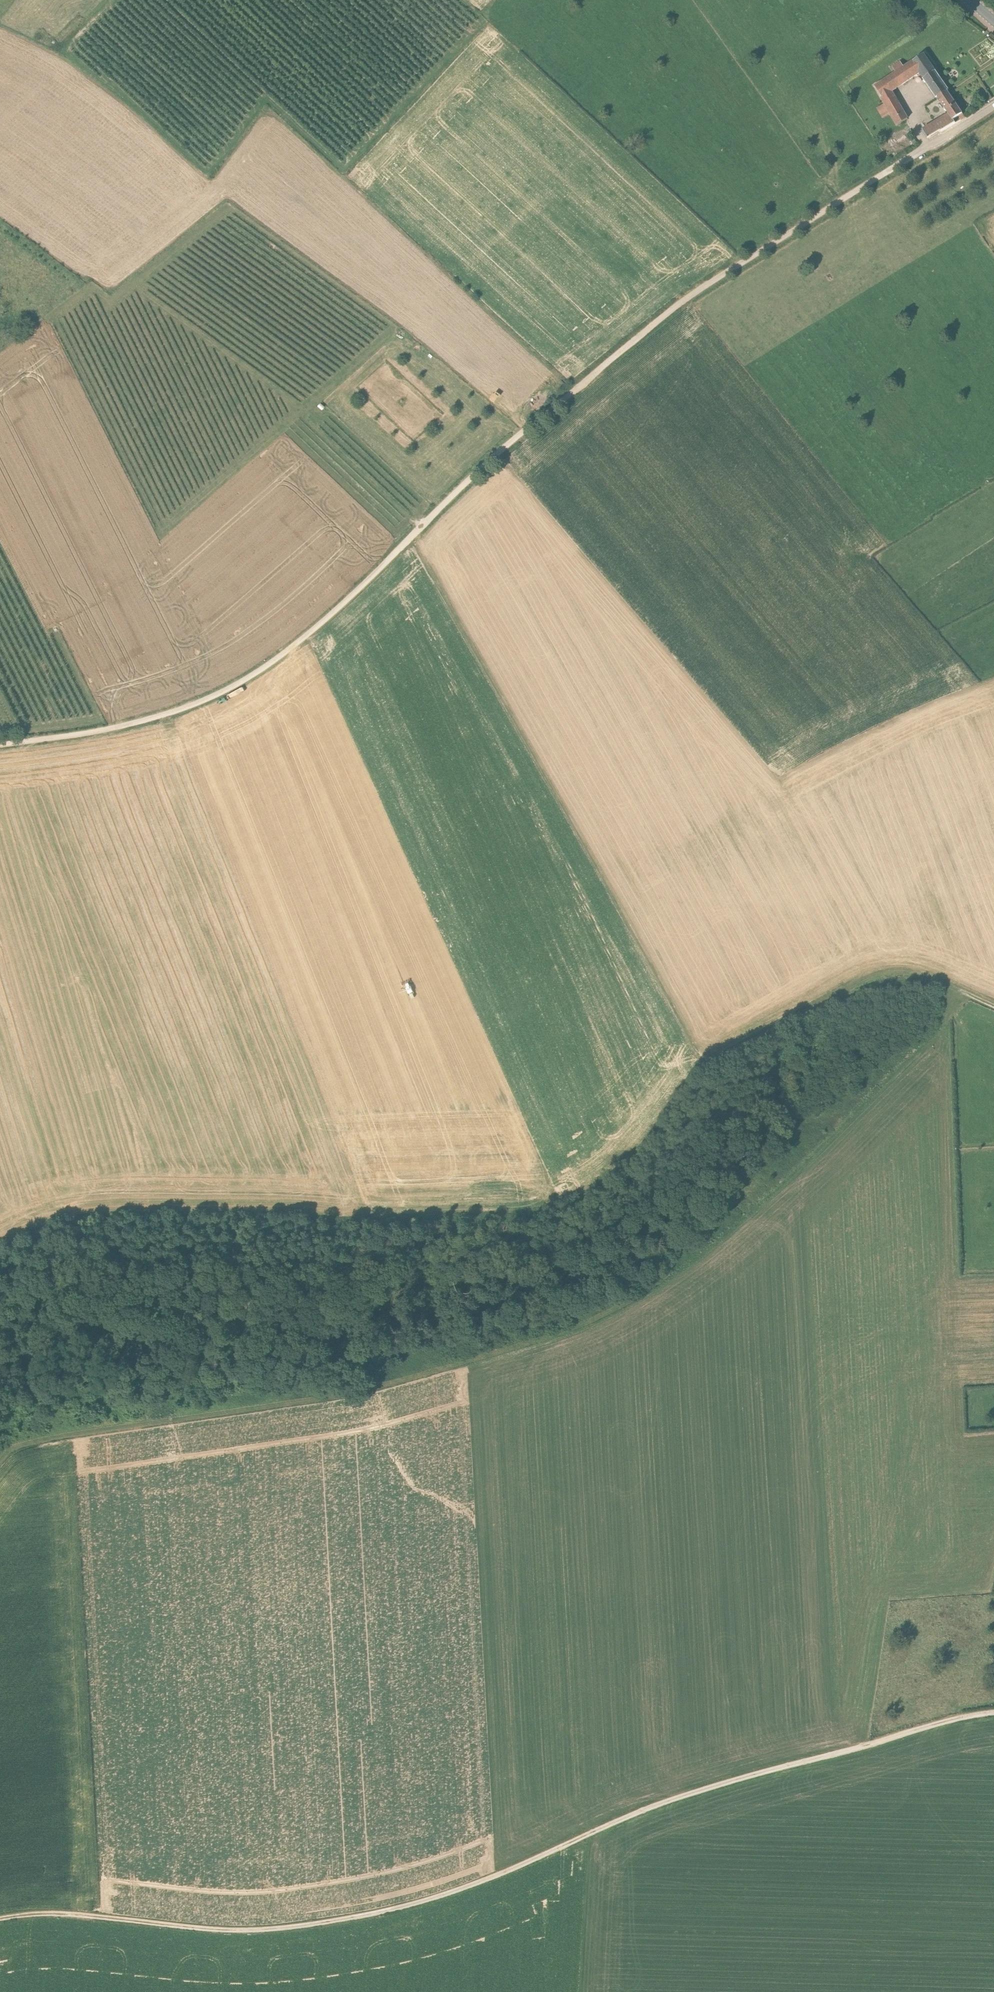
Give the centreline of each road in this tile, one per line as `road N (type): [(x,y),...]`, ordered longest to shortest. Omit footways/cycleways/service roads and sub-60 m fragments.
road 1 (track): [(0,1919),(76,1914),(251,1930),(374,1914),(481,1881),(683,1796),(993,1712)]
road 2 (track): [(410,536),(681,302),(910,156)]
road 3 (track): [(0,743),(136,722),(224,690),(307,634),(410,536)]

